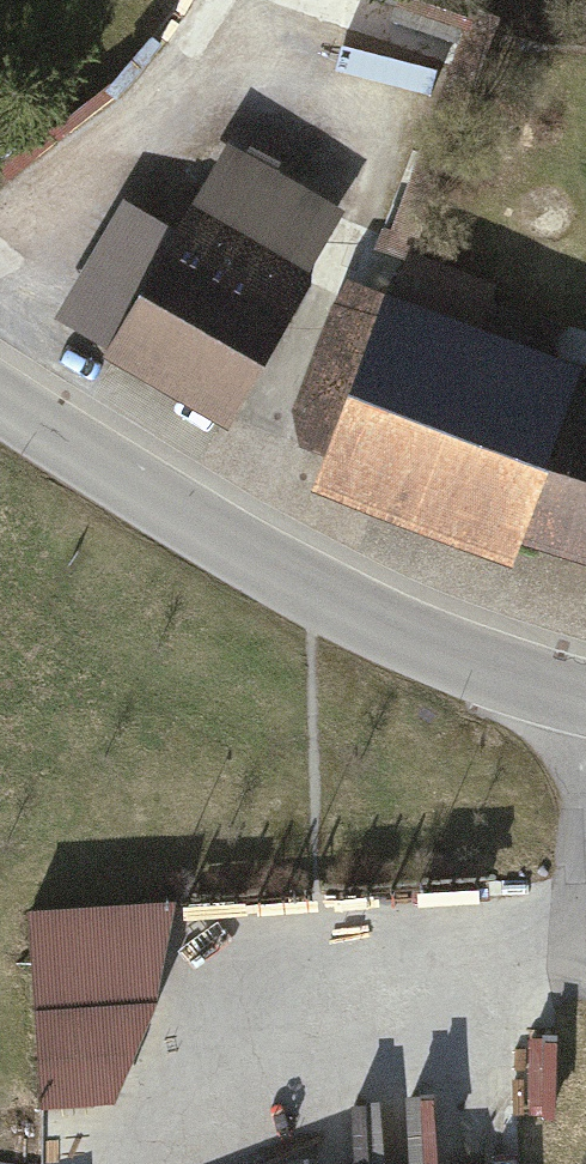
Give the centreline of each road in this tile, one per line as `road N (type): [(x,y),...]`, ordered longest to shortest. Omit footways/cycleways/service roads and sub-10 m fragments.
road 1 (tertiary): [(0,407),(201,535),(379,628),(585,702)]
road 2 (track): [(585,962),(323,1002),(144,1163)]

